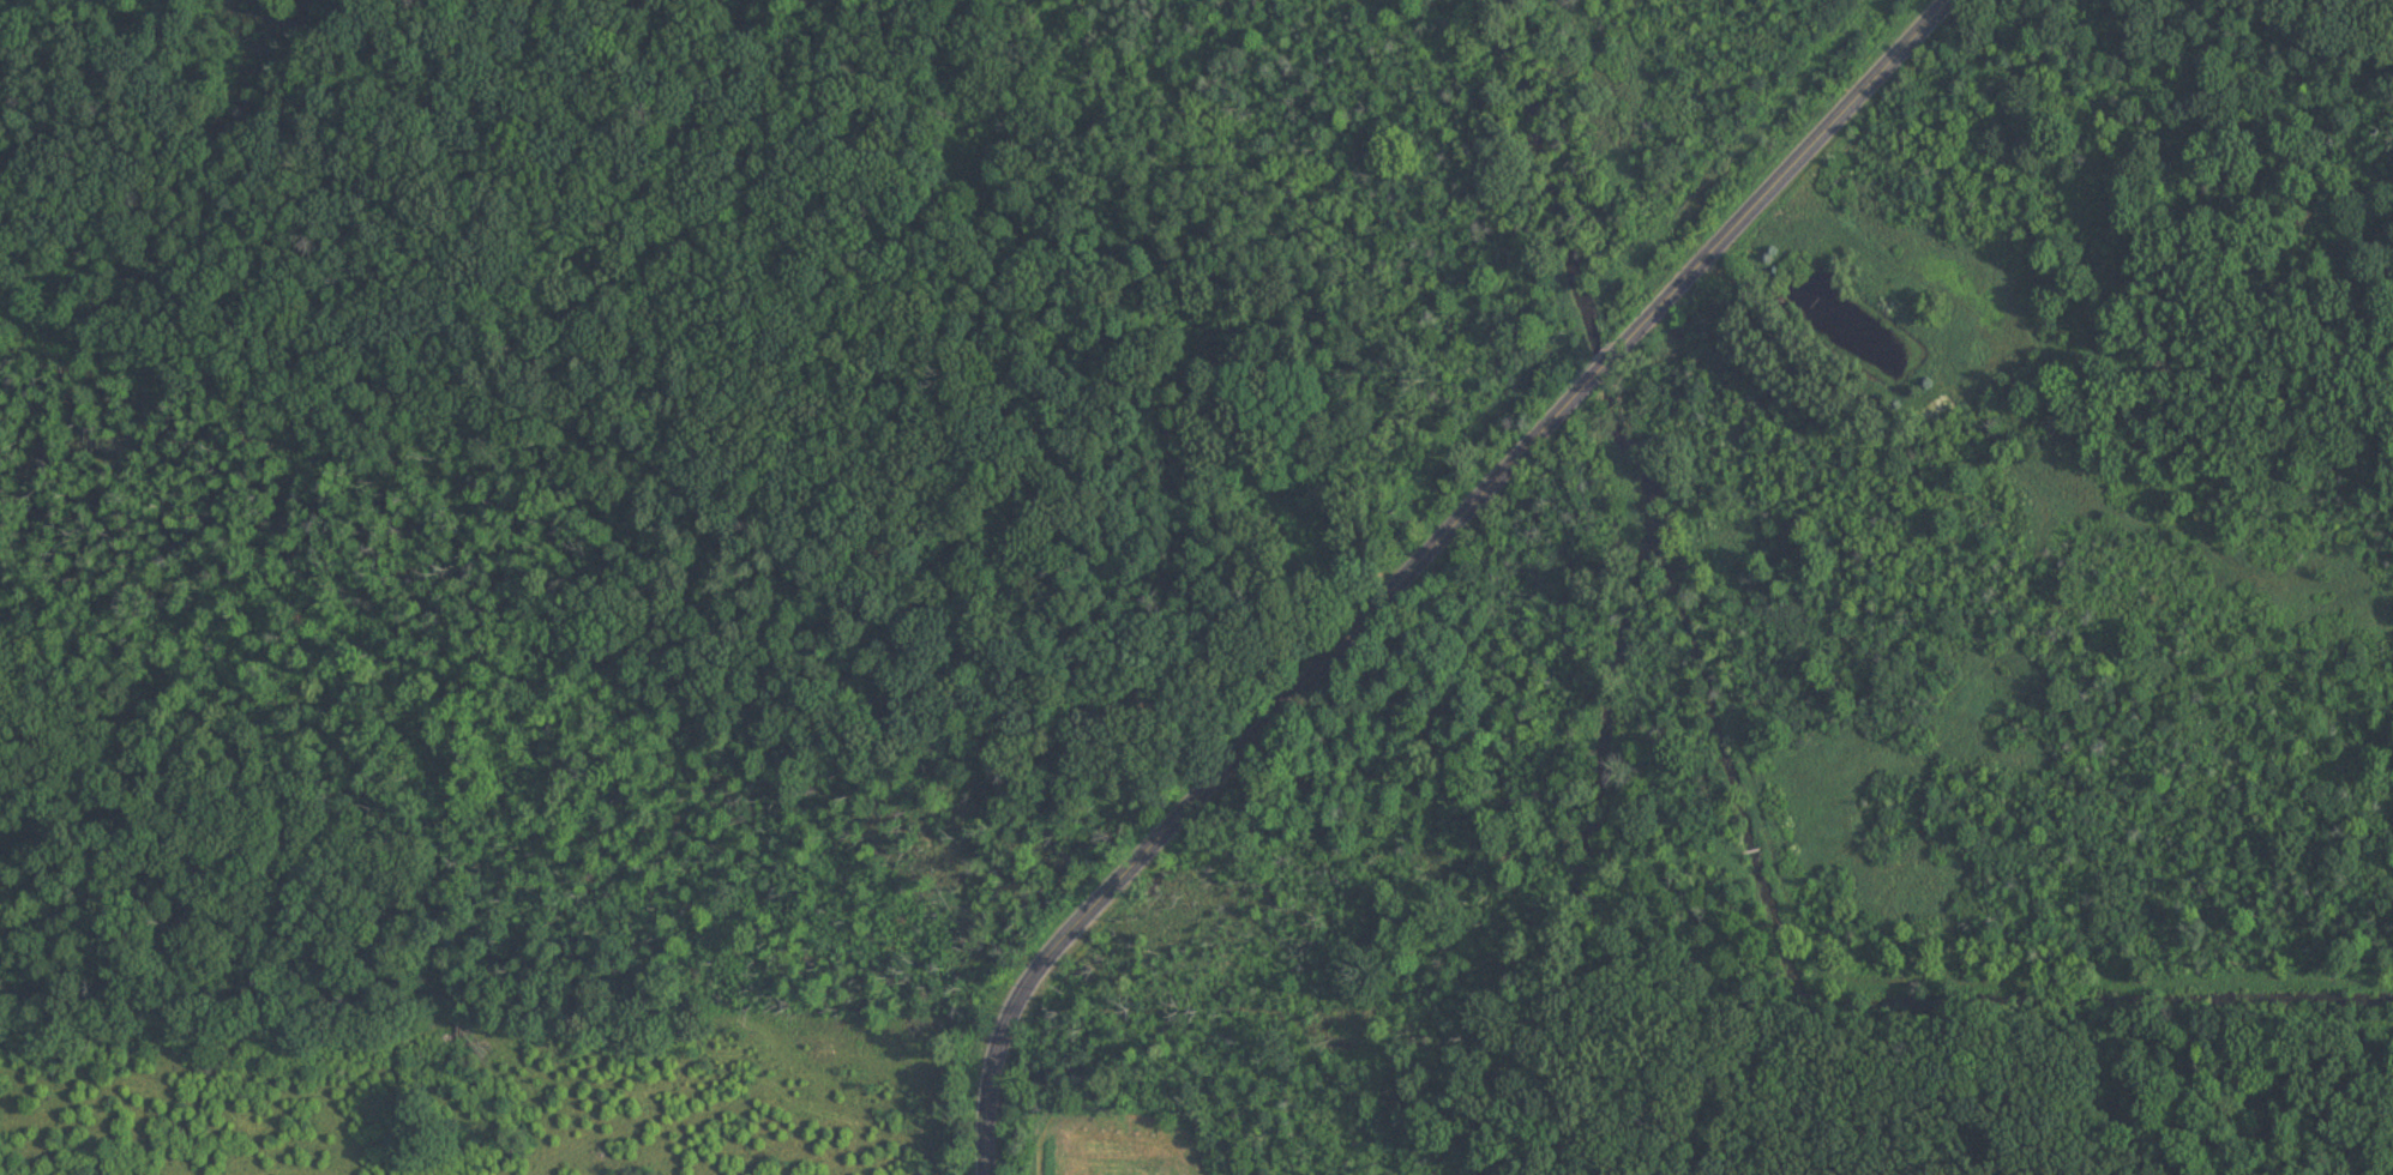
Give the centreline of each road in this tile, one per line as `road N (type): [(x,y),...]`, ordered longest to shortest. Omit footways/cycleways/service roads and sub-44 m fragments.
road 1 (residential): [(1954,0),(1612,374),(1102,905),(1024,1012),(992,1103),(990,1174)]
road 2 (residential): [(1389,602),(1208,403),(1142,368),(1086,364)]

